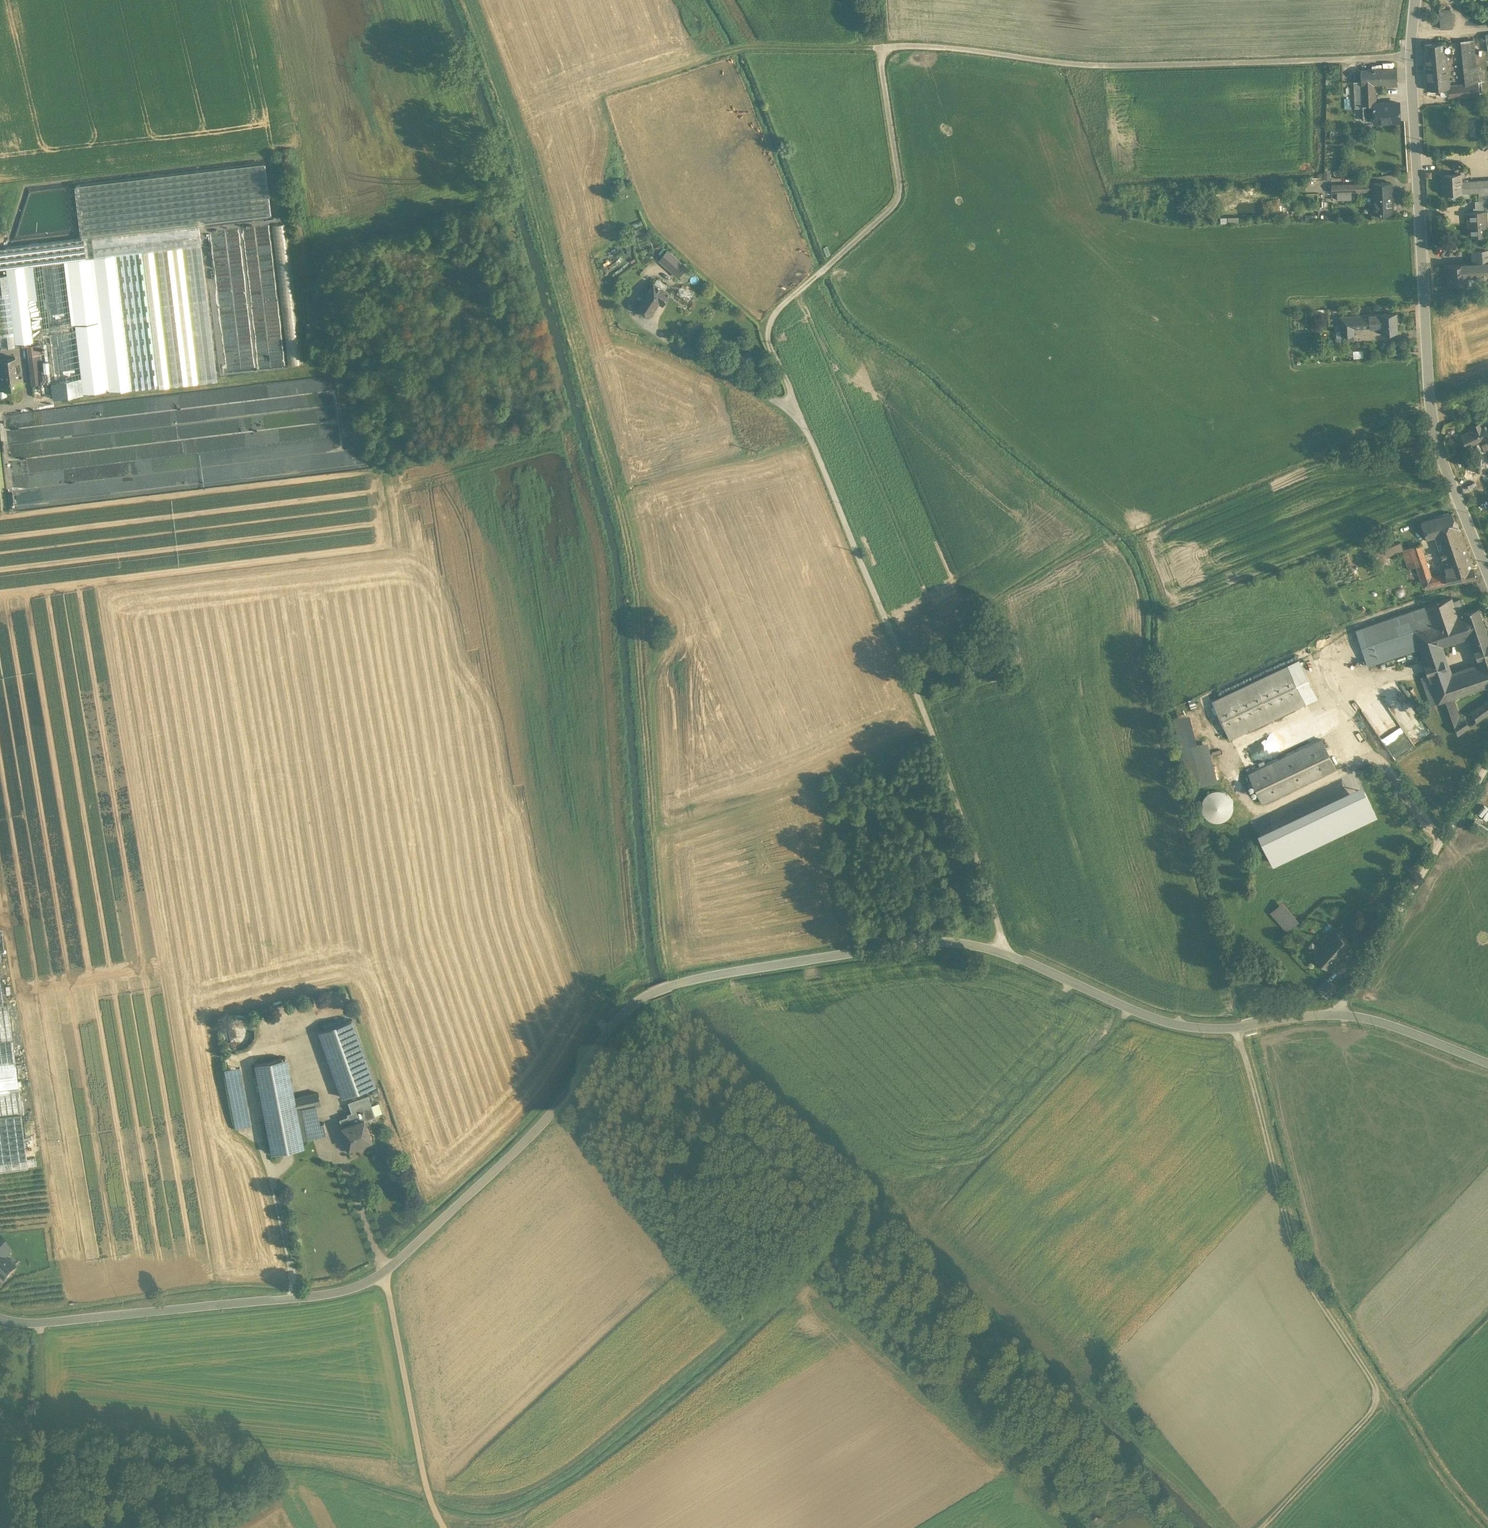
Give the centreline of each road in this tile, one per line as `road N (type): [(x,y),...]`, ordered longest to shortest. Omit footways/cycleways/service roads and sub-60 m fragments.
road 1 (tertiary): [(1008,954),(913,945),(720,975),(633,1005),(548,1122),(382,1275),(352,1291),(46,1326),(0,1321)]
road 2 (unclassified): [(880,47),(900,197),(774,315),(769,333),(923,708),(1008,954)]
road 3 (unclassified): [(1487,569),(1440,456),(1430,411),(1409,58),(1415,0)]
road 4 (track): [(1409,58),(1093,63),(880,47)]
road 5 (tertiary): [(1341,1011),(1200,1030),(1152,1020),(1008,954)]
road 6 (track): [(320,1041),(249,1056),(300,1300)]
road 7 (track): [(1208,696),(1360,621),(1487,586)]
road 8 (unclassified): [(1487,767),(1341,1011)]
road 9 (track): [(448,1527),(425,1472),(382,1275)]
road 10 (track): [(714,59),(749,47),(880,47)]
road 11 (track): [(1381,1410),(1268,1527)]
road 12 (track): [(659,332),(799,411)]
road 13 (tertiary): [(1487,1064),(1341,1011)]

